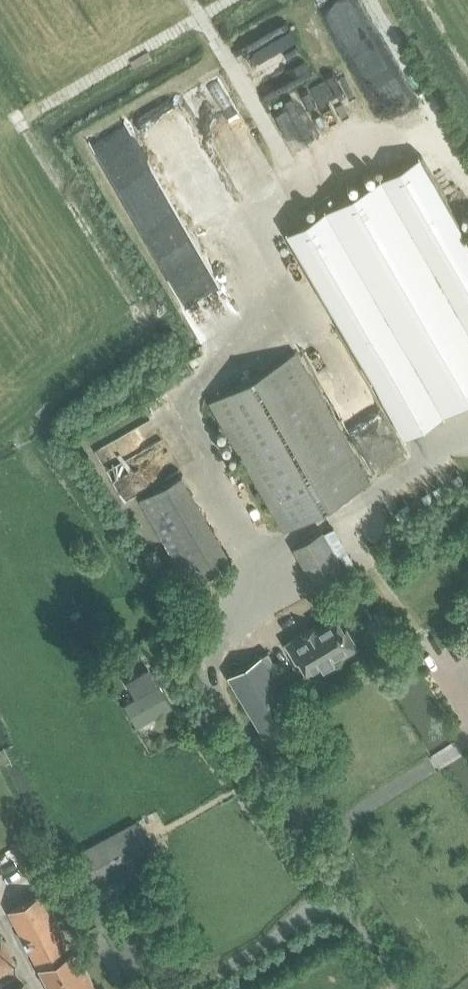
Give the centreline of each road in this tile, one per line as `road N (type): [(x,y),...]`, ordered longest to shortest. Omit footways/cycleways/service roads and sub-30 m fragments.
road 1 (track): [(224,367),(183,310),(147,315),(21,120),(198,22),(183,0)]
road 2 (unclassified): [(408,988),(222,686)]
road 3 (track): [(368,0),(459,172),(467,173)]

